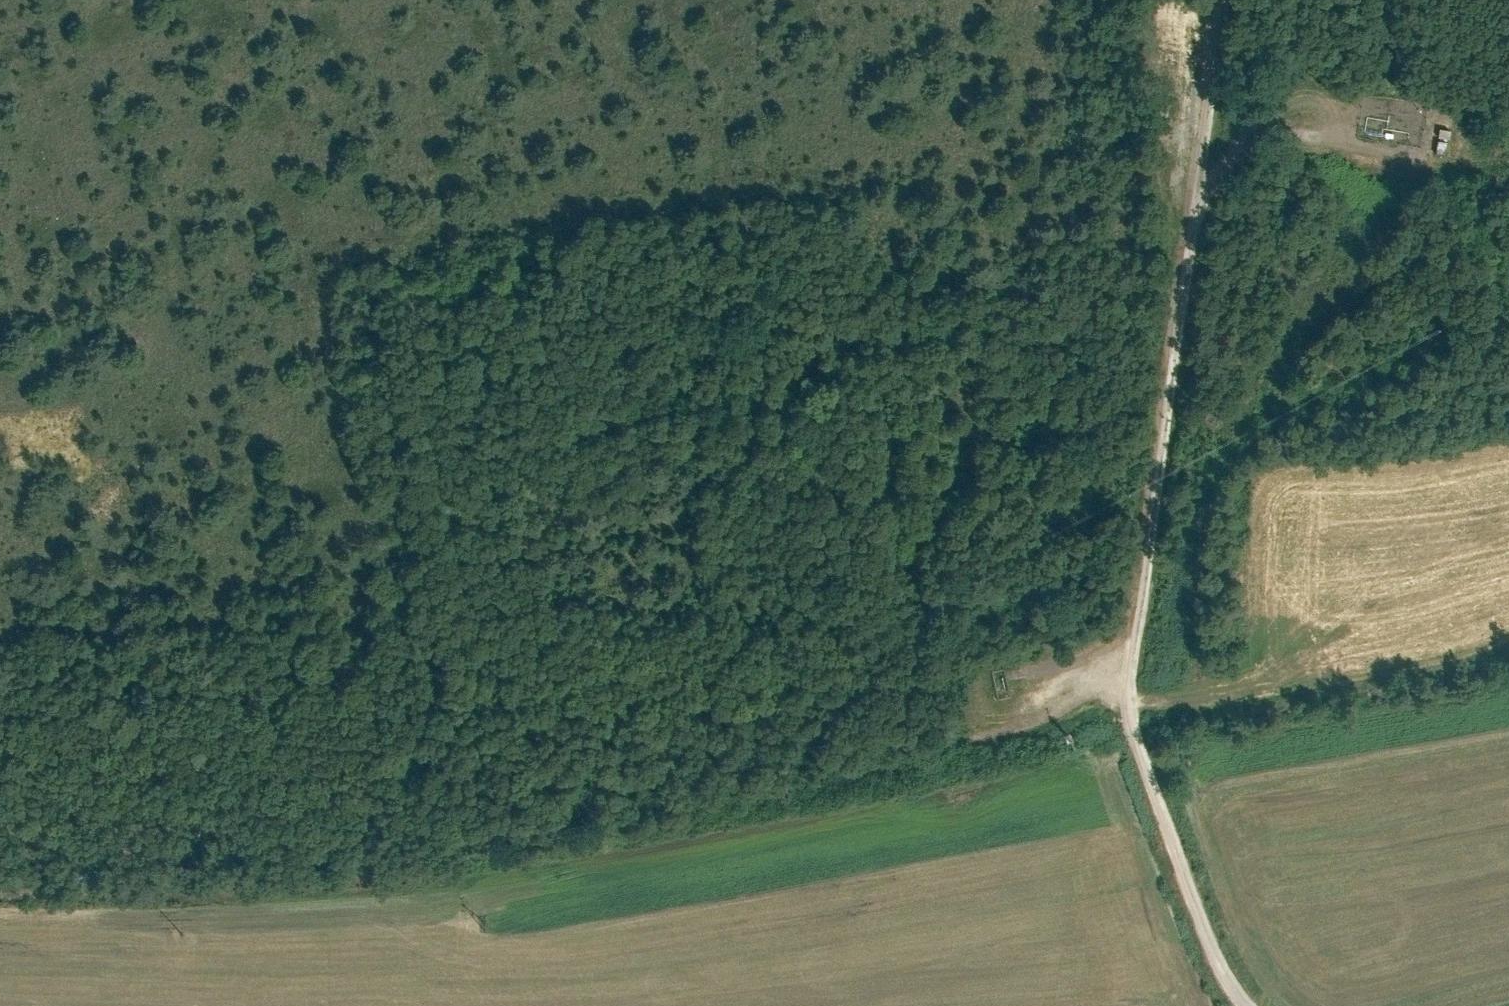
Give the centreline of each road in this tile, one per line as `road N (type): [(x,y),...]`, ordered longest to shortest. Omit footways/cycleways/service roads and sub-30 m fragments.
road 1 (track): [(1246,1005),(1199,934),(1139,736),(1131,672),(1224,0)]
road 2 (track): [(1131,672),(1002,714)]

